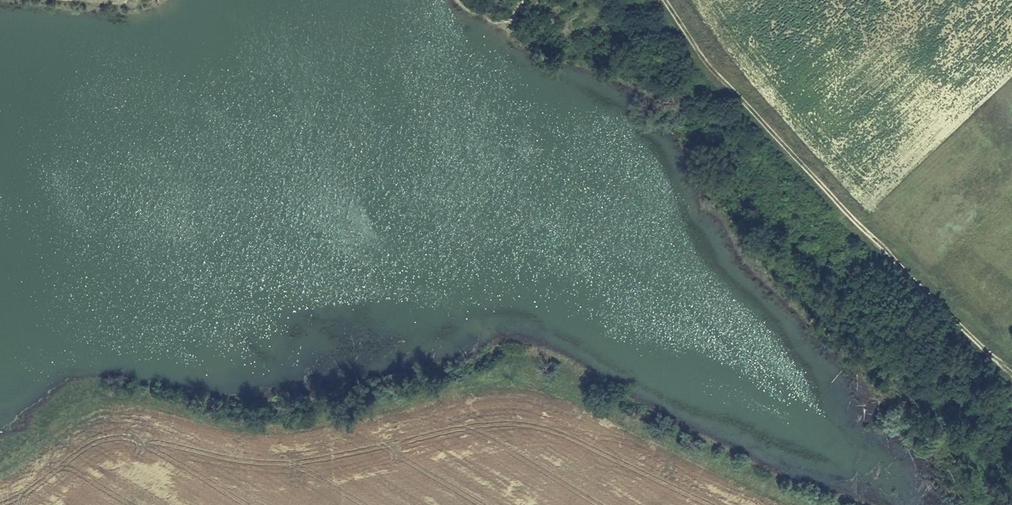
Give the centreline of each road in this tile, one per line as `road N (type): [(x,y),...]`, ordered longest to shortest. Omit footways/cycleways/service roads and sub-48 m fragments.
road 1 (track): [(667,0),(863,227),(1011,377)]

